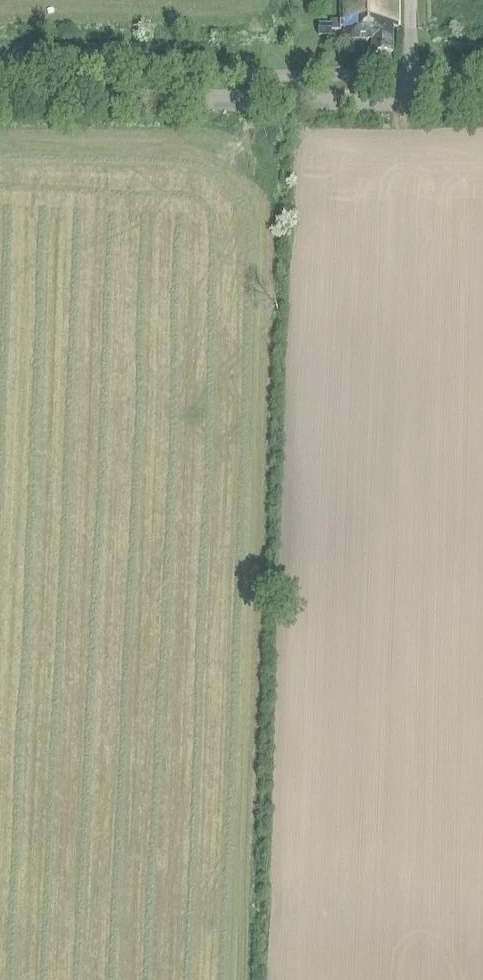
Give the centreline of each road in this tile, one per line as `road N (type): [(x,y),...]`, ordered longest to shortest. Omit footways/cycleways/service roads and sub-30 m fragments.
road 1 (tertiary): [(482,89),(0,89)]

